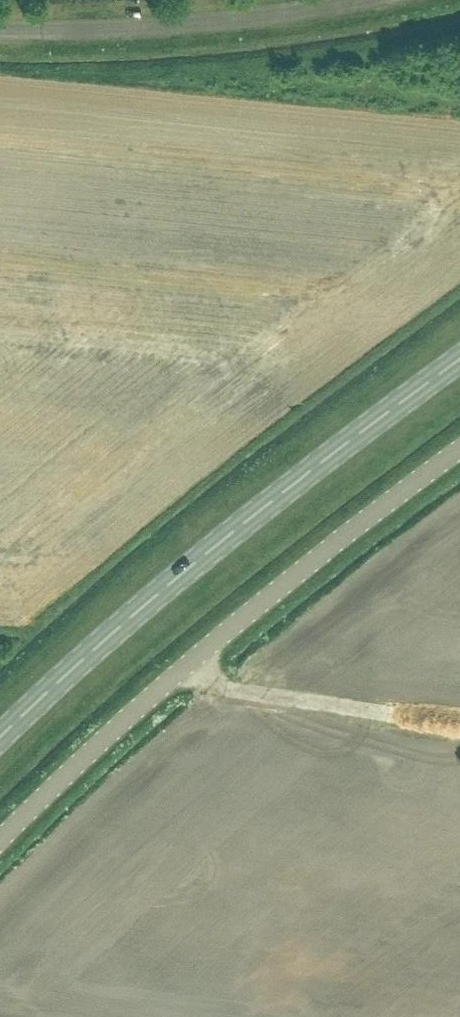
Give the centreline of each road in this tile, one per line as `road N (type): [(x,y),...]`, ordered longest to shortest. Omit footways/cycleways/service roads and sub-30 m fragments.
road 1 (unclassified): [(459,452),(161,687),(0,842)]
road 2 (secondary): [(0,739),(196,560),(459,359)]
road 3 (unclassified): [(0,29),(125,28),(357,0)]

